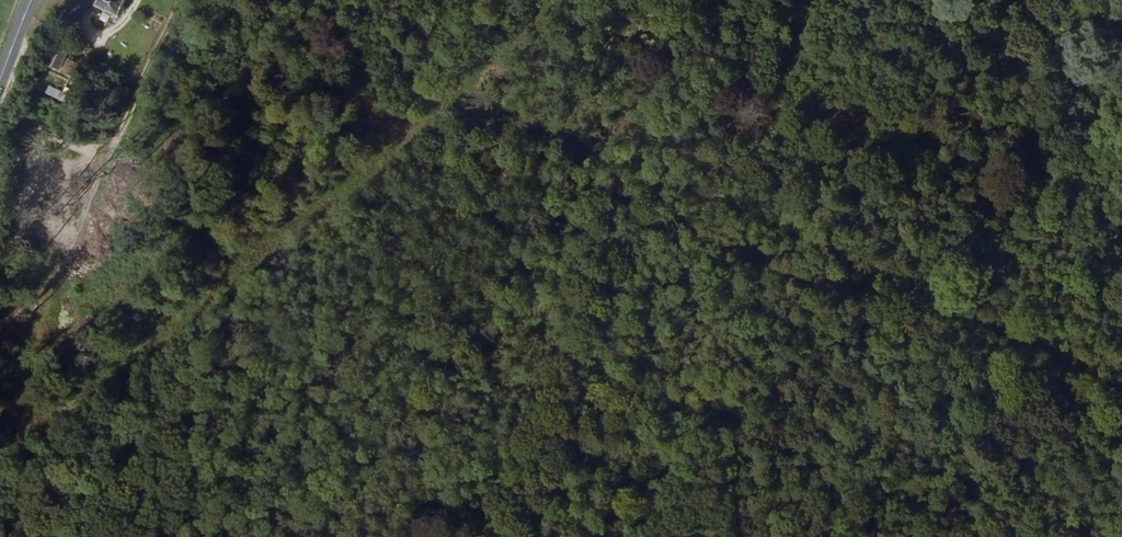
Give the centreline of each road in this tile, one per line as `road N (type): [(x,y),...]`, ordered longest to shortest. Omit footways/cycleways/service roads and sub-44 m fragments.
road 1 (track): [(579,0),(0,462)]
road 2 (track): [(505,63),(798,229),(1121,392)]

